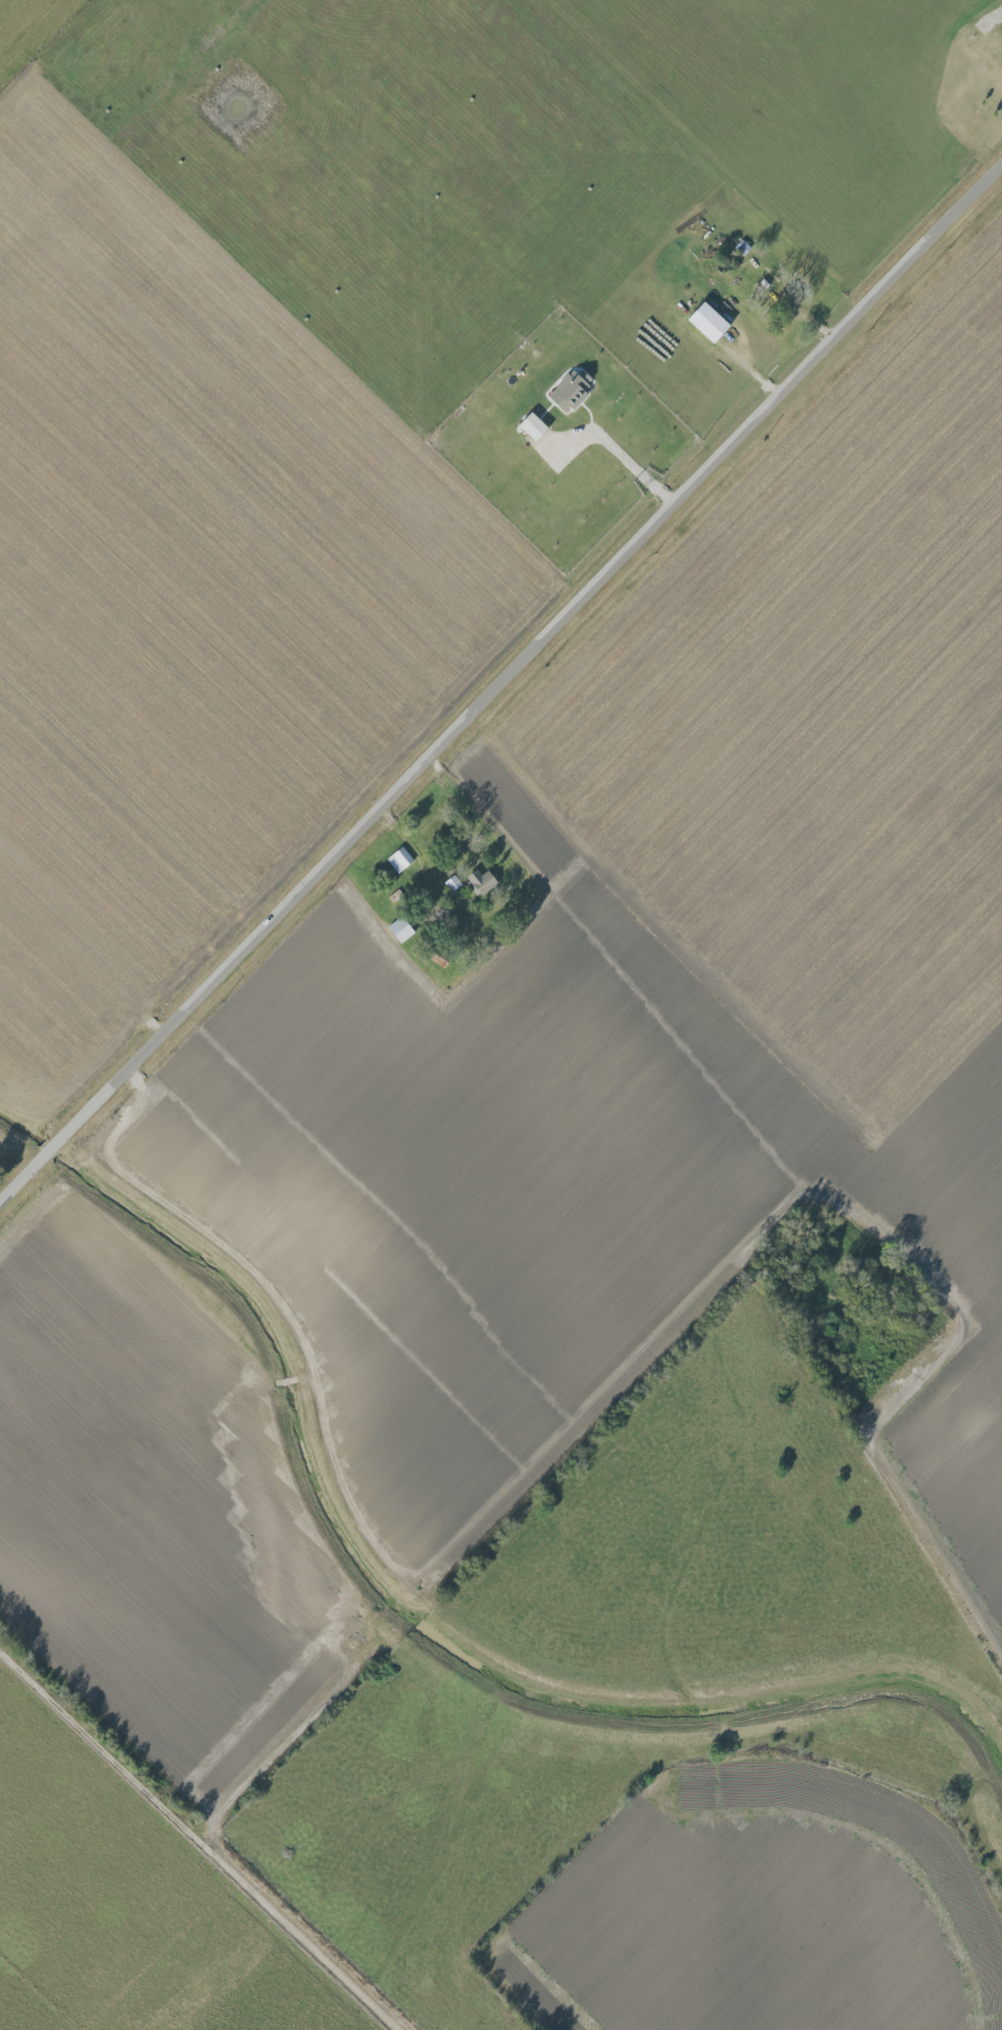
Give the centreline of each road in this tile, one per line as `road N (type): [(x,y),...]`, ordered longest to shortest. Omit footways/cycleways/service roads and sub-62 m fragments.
road 1 (residential): [(0,1202),(1001,164)]
road 2 (residential): [(0,1649),(392,2029)]

